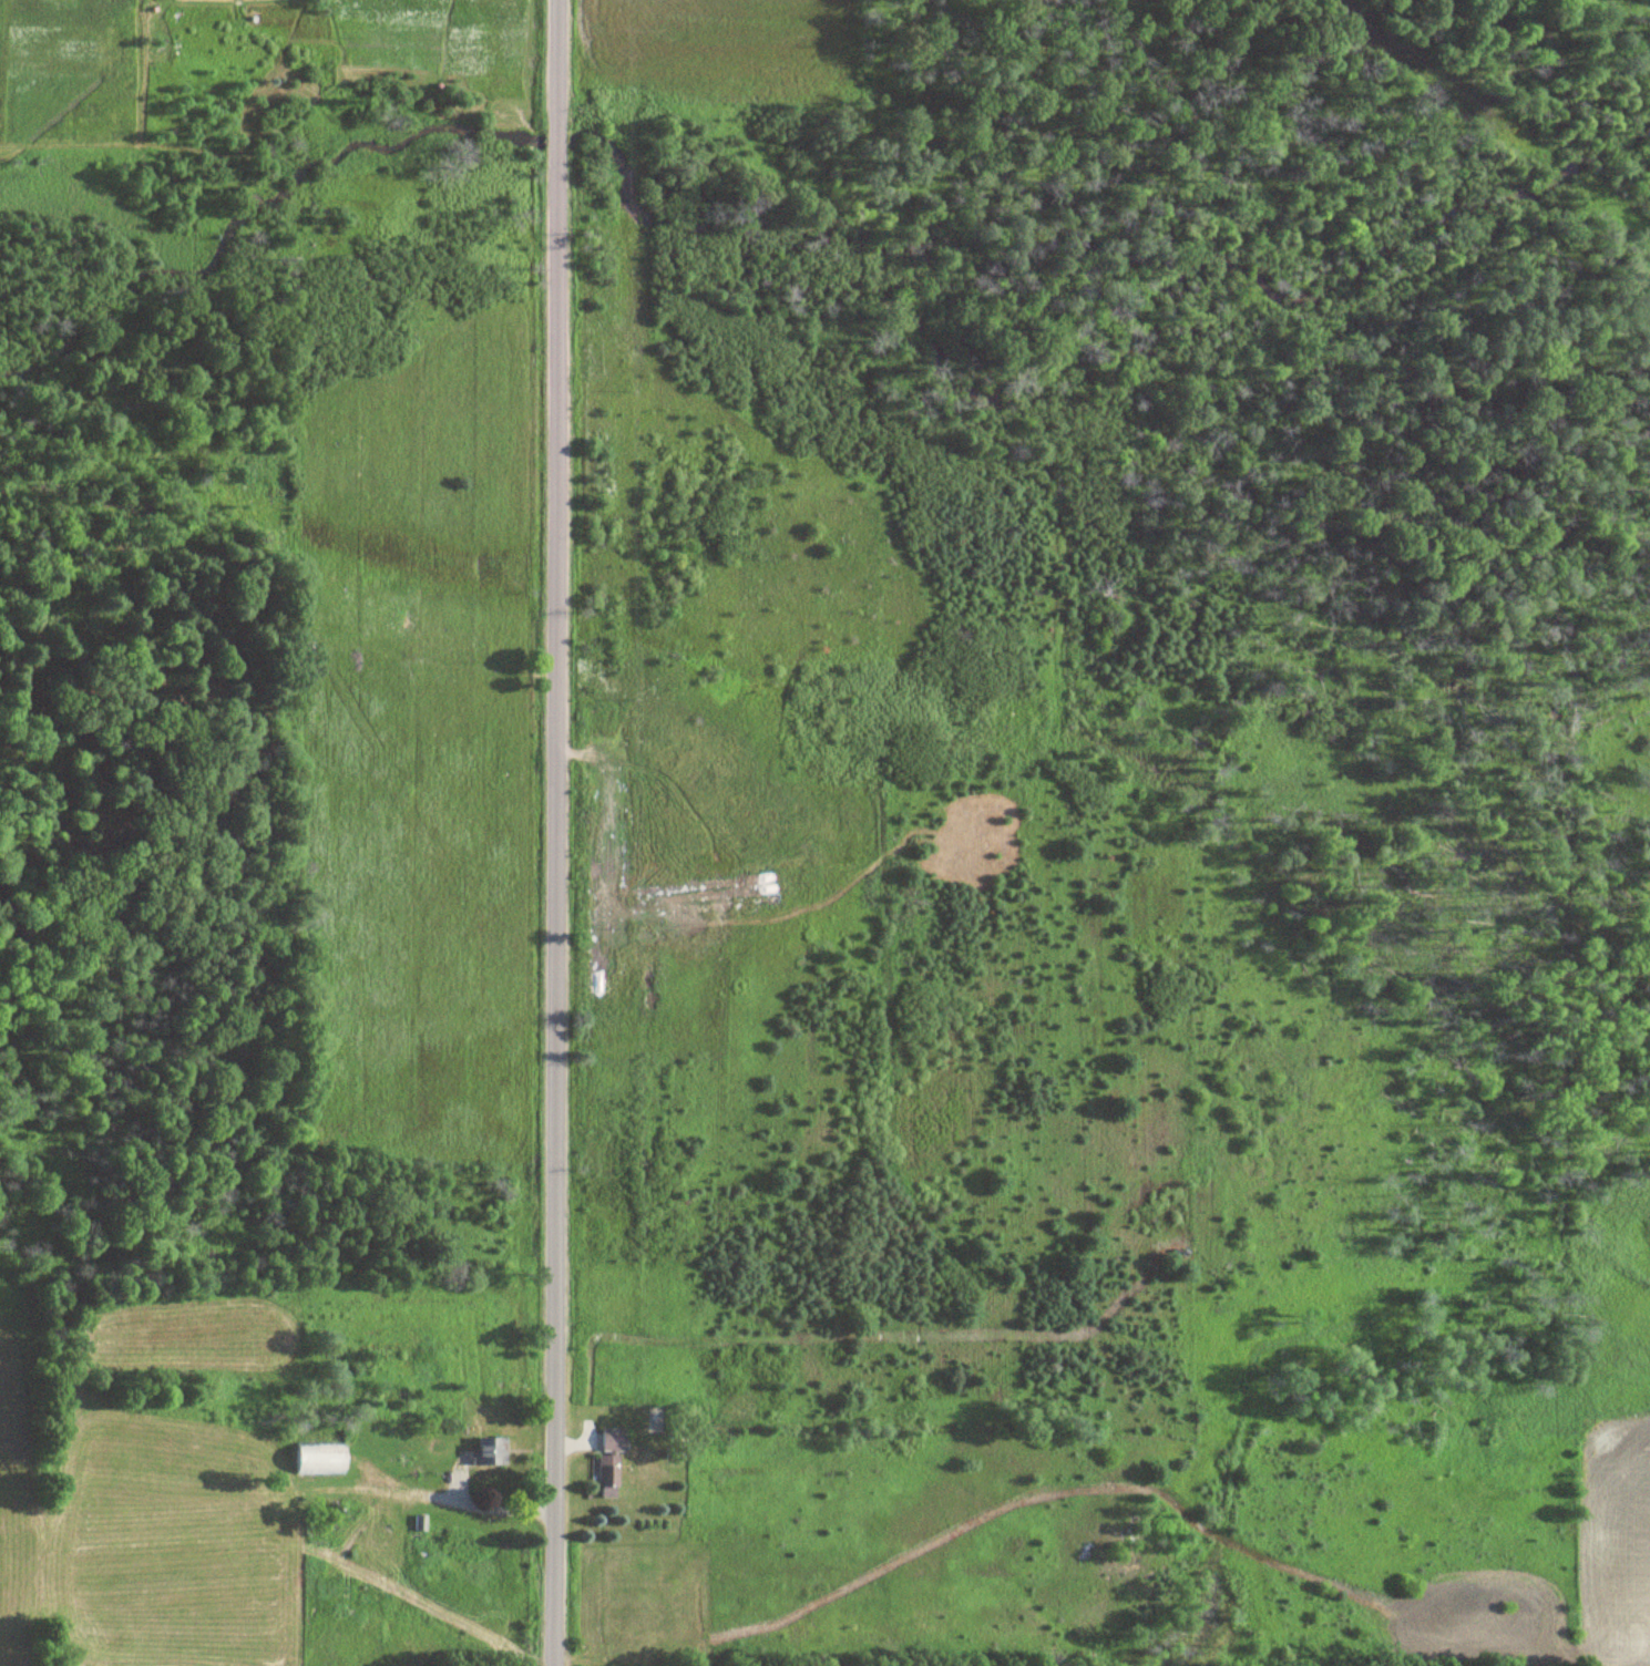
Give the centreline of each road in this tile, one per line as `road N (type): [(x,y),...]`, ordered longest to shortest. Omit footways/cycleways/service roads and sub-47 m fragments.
road 1 (residential): [(541,1665),(559,0)]

